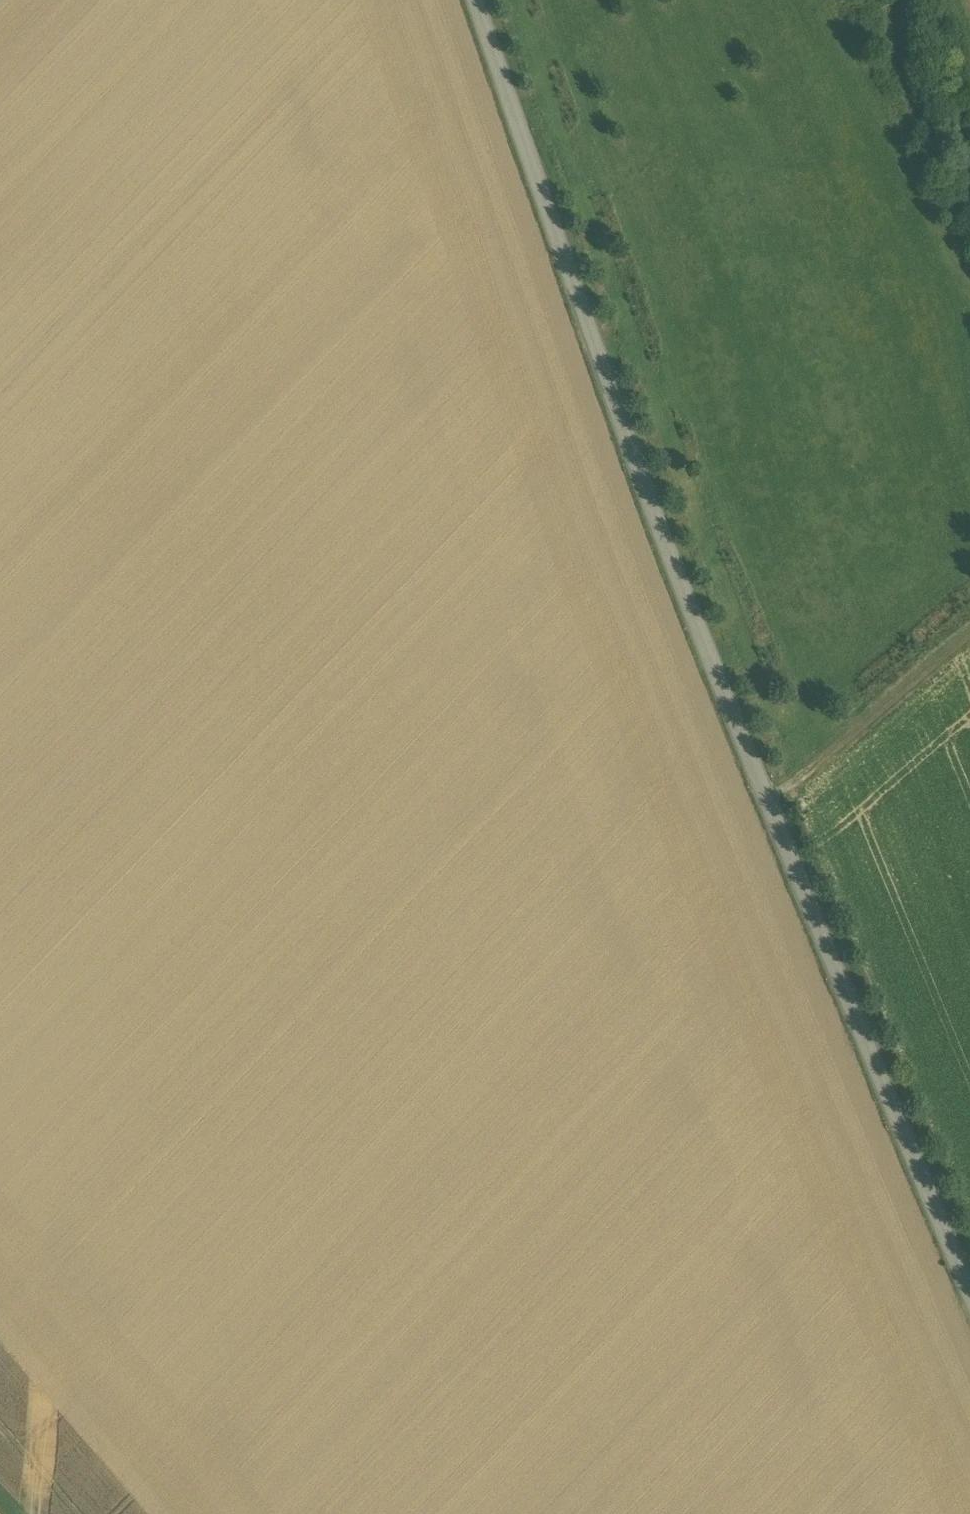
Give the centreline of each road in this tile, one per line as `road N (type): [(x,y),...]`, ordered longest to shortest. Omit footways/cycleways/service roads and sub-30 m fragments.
road 1 (tertiary): [(478,0),(676,569),(969,1293)]
road 2 (track): [(969,640),(769,806)]

